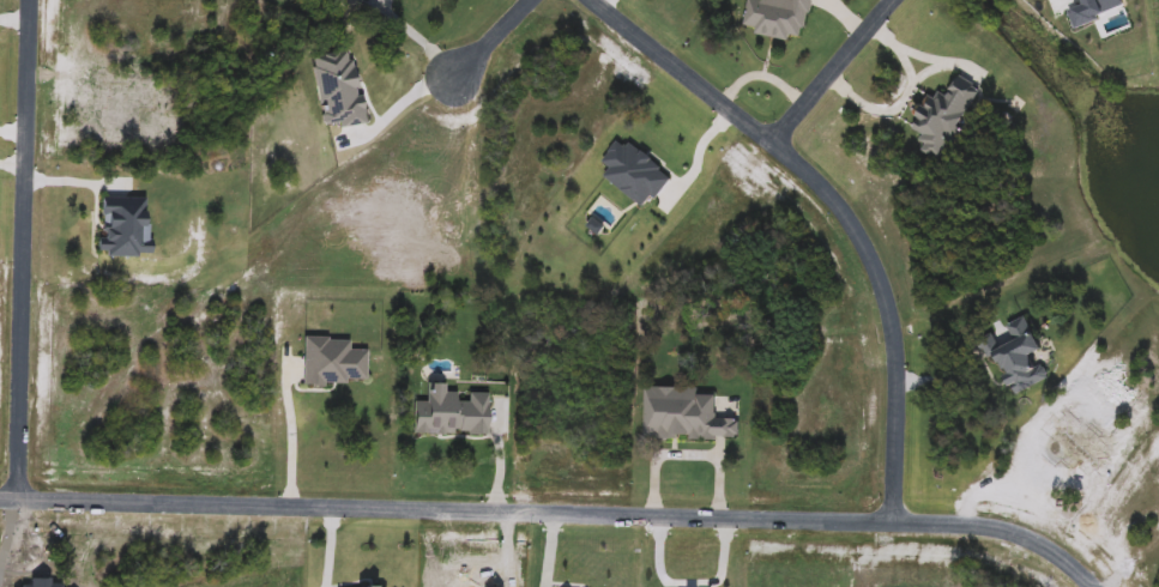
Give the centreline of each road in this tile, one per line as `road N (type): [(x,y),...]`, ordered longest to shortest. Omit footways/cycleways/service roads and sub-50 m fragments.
road 1 (residential): [(0,502),(998,528),(1052,550),(1090,586)]
road 2 (residential): [(895,522),(898,381),(888,302),(869,253),(826,189),(594,0)]
road 3 (residential): [(28,0),(17,502)]
road 4 (residential): [(894,0),(773,144)]

